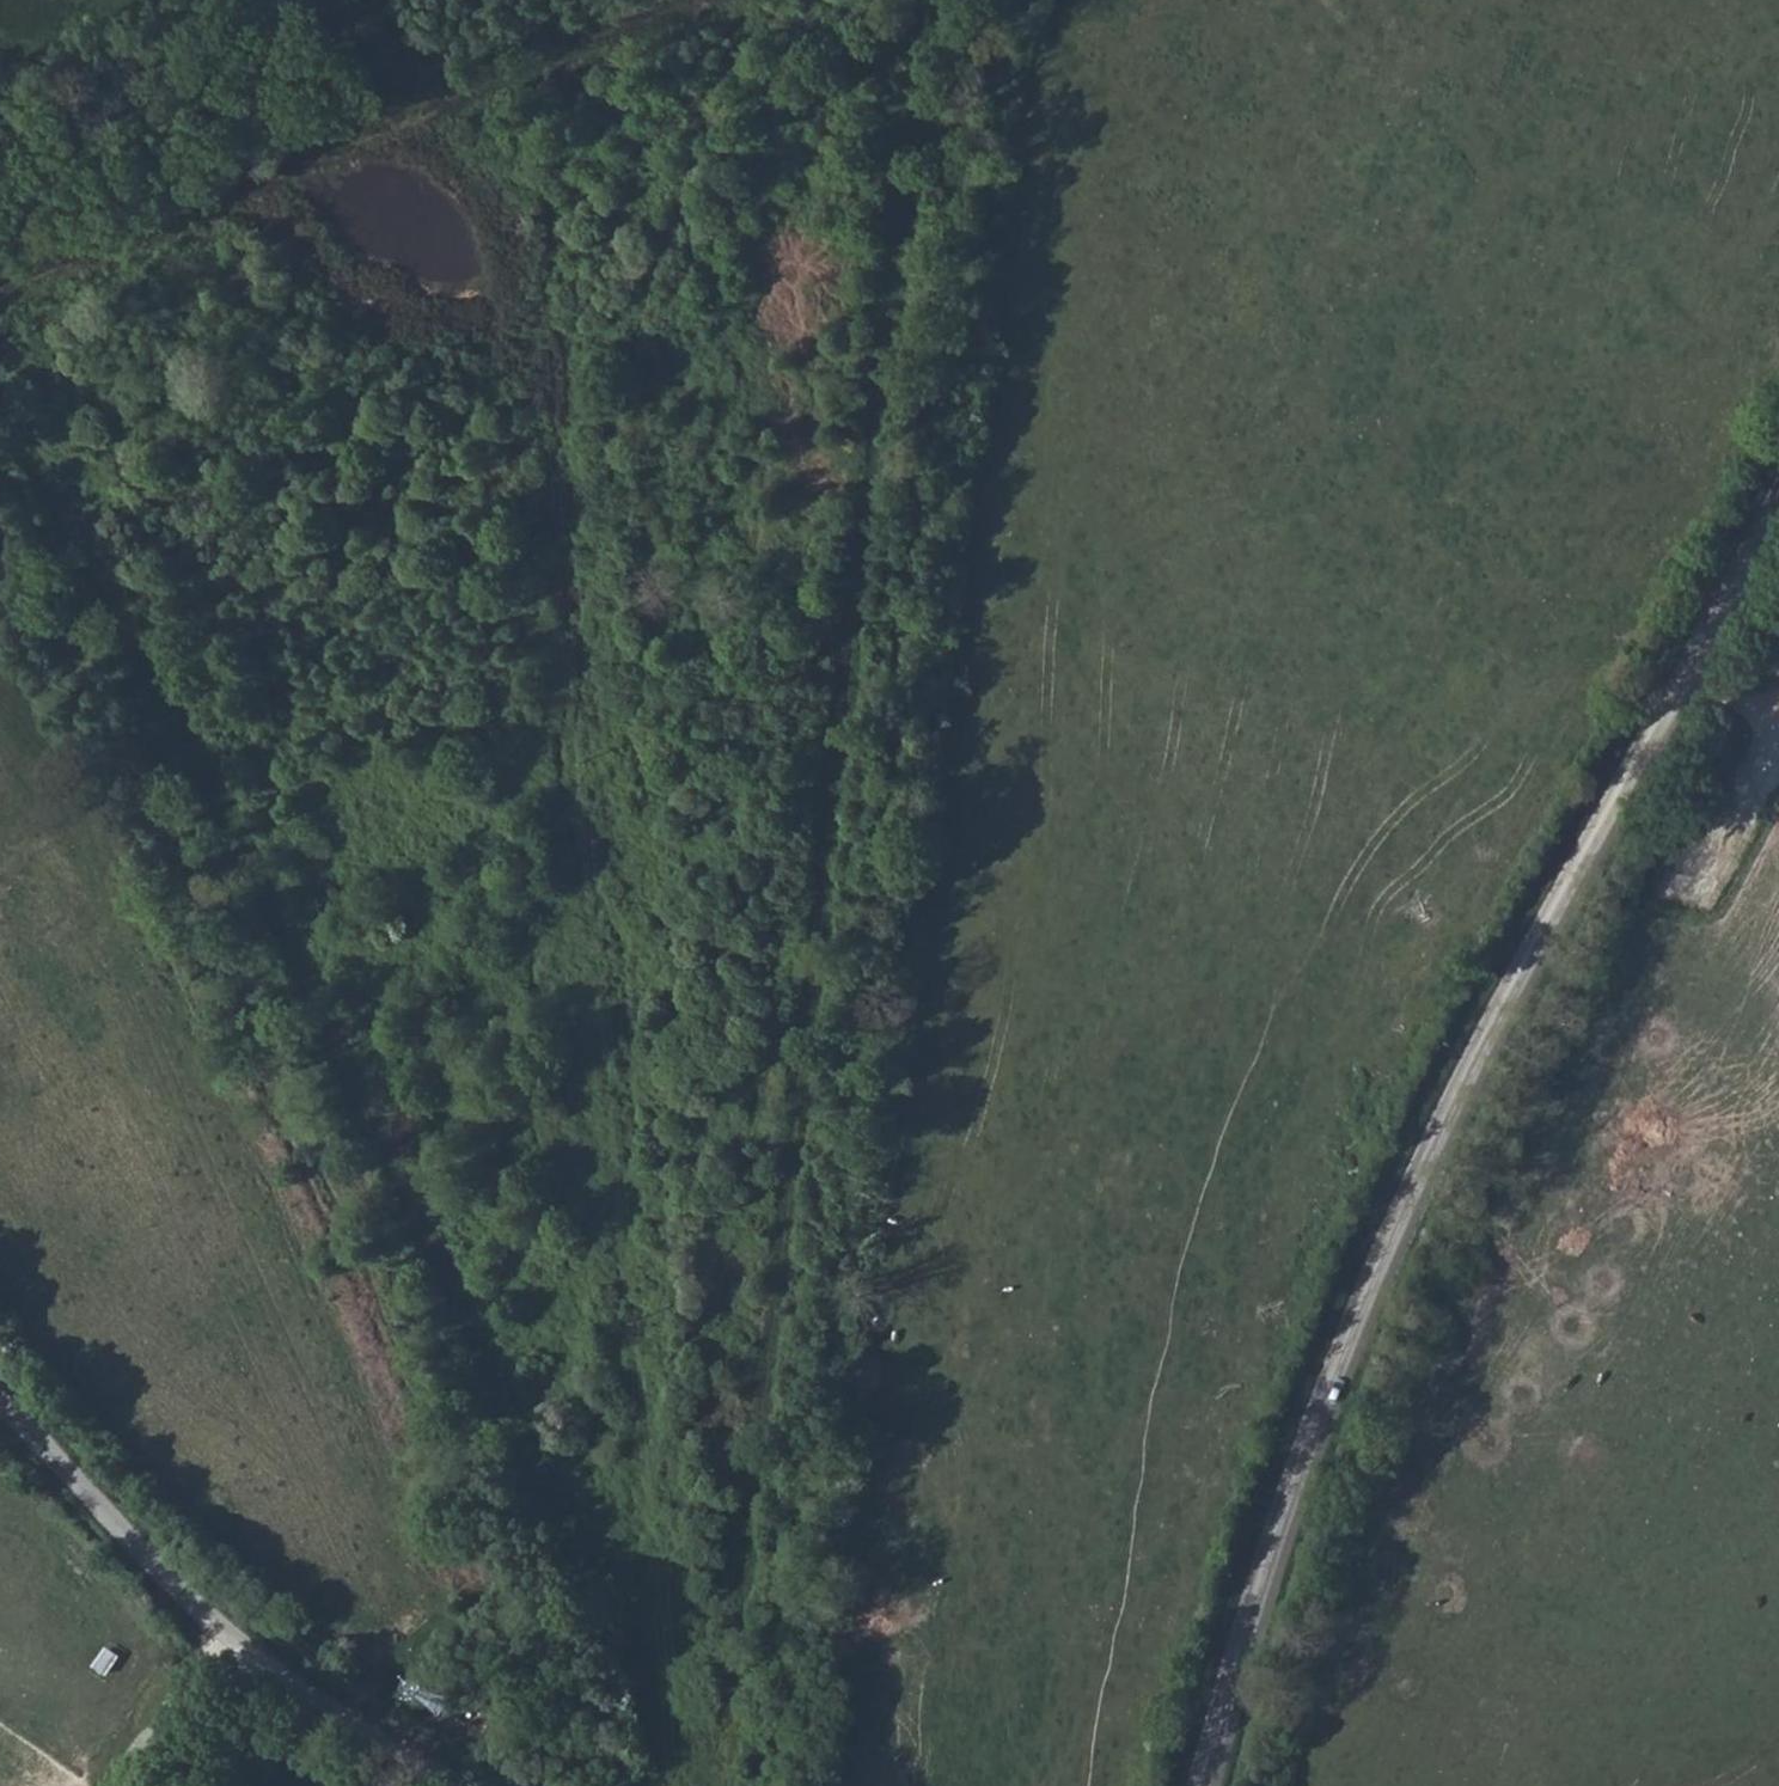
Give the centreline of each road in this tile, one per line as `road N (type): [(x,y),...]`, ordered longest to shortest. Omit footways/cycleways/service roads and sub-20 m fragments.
road 1 (tertiary): [(1202,1785),(1355,1331),(1456,1103),(1778,490)]
road 2 (unclassified): [(0,1410),(252,1665),(457,1785)]

